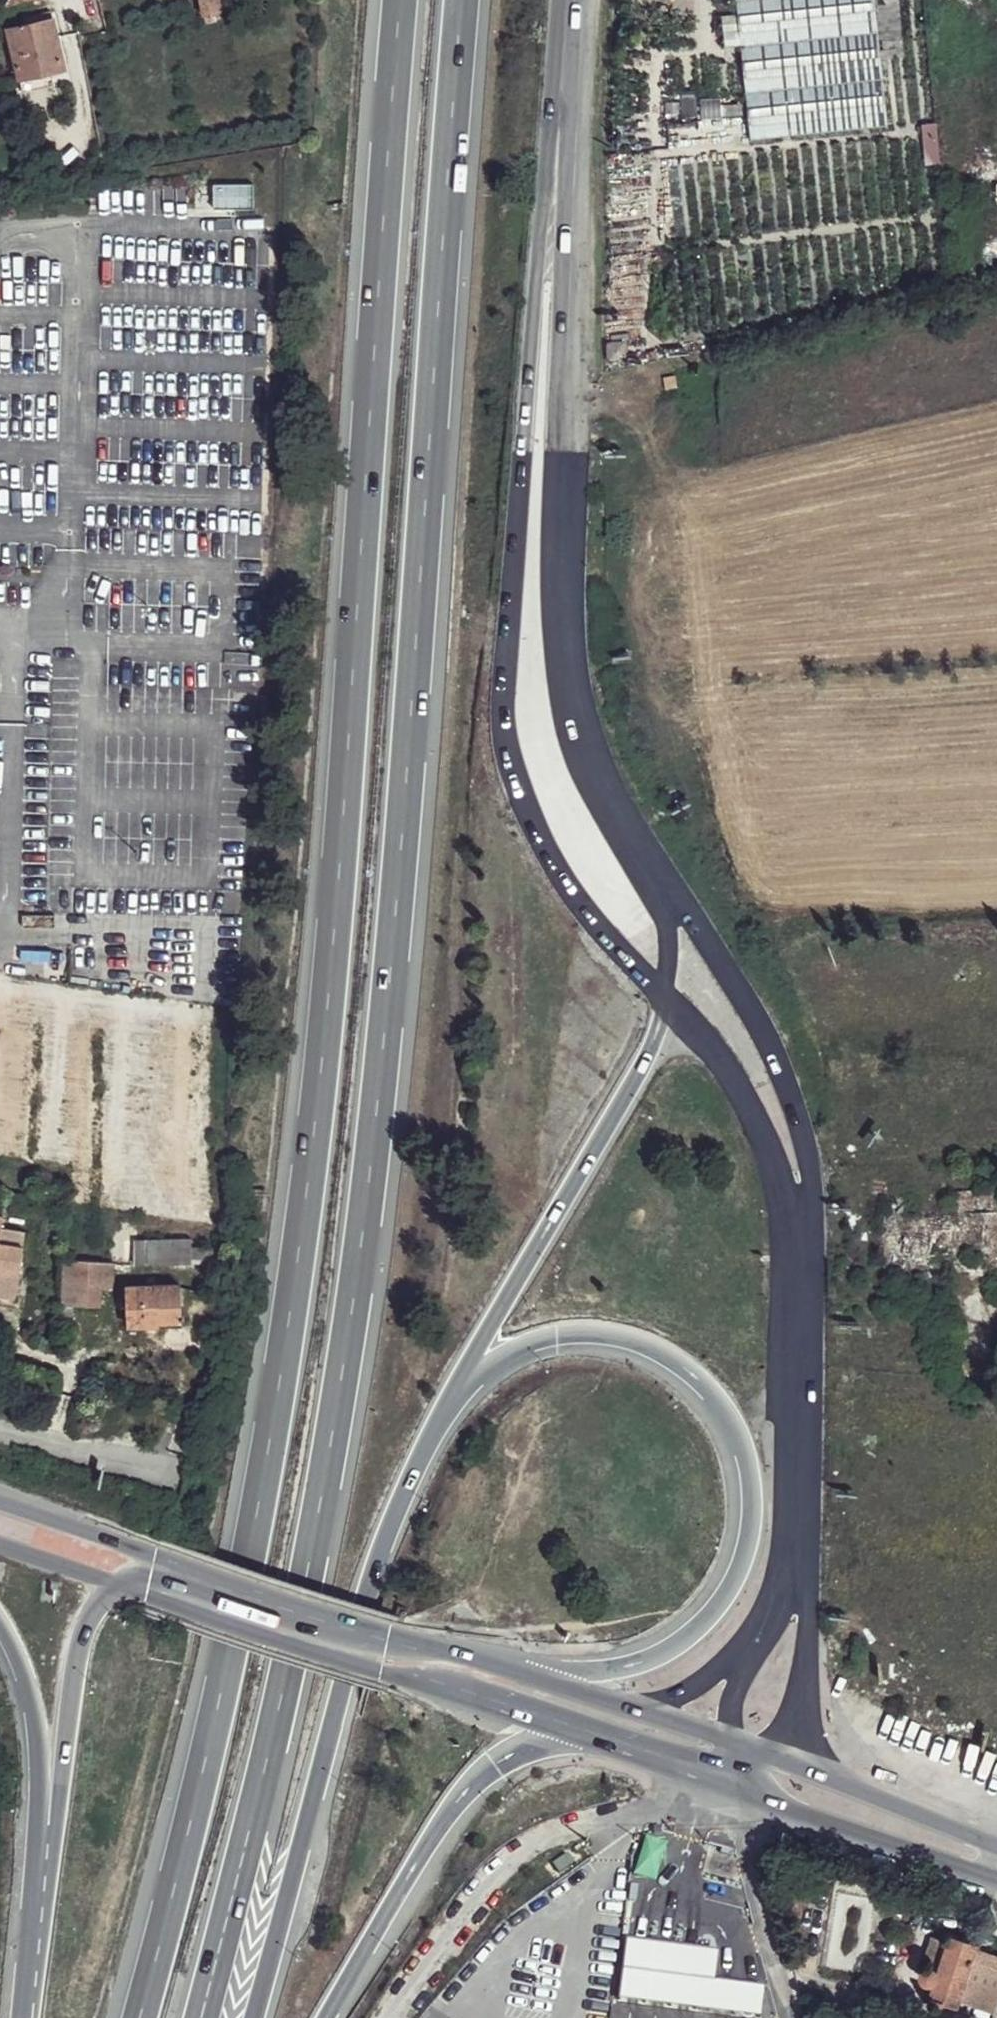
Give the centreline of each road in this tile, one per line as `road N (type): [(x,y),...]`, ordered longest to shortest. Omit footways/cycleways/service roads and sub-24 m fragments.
road 1 (motorway): [(400,0),(319,1061),(294,1266),(255,1500),(171,1878),(130,2017)]
road 2 (motorway): [(195,2017),(275,1717),(352,1315),(379,1070),(460,0)]
road 3 (secondary): [(557,116),(508,696),(534,820),(562,880),(606,944),(666,1000)]
road 4 (secondary): [(803,1710),(816,1265),(800,1120),(757,1024),(658,874)]
road 5 (motorway): [(447,1401),(501,1353),(553,1332),(634,1341),(679,1365),(715,1401),(742,1450),(749,1484),(728,1577),(684,1630),(634,1656),(553,1669),(437,1668)]
road 6 (secondary): [(658,874),(585,759),(558,661),(557,116)]
road 7 (secondary): [(666,1000),(755,1113),(790,1251),(787,1537),(775,1602),(740,1653)]
road 8 (motorway): [(266,2017),(371,1580),(403,1484),(447,1401)]
road 9 (motorway): [(447,1401),(638,1070),(666,1000)]
road 10 (residential): [(392,2017),(516,1850),(561,1827),(726,1795),(735,1768)]
road 11 (motorway): [(308,2017),(476,1778),(515,1749),(613,1725)]
road 12 (motorway): [(159,1572),(113,1591),(86,1624),(47,1831)]
road 13 (primary): [(437,1668),(159,1572)]
road 14 (motorway): [(0,1628),(23,1684),(47,1831)]
road 15 (motorway): [(47,1831),(24,2017)]
road 16 (primary): [(437,1668),(613,1725)]
road 17 (secondary): [(159,1572),(137,1542),(0,1499)]
road 18 (primary): [(996,1859),(836,1798)]
road 19 (secondary): [(0,1545),(109,1581),(159,1572)]
road 20 (secondary): [(740,1653),(680,1695),(613,1725)]
road 21 (primary): [(613,1725),(735,1768)]
road 22 (motorway): [(666,1000),(658,874)]

